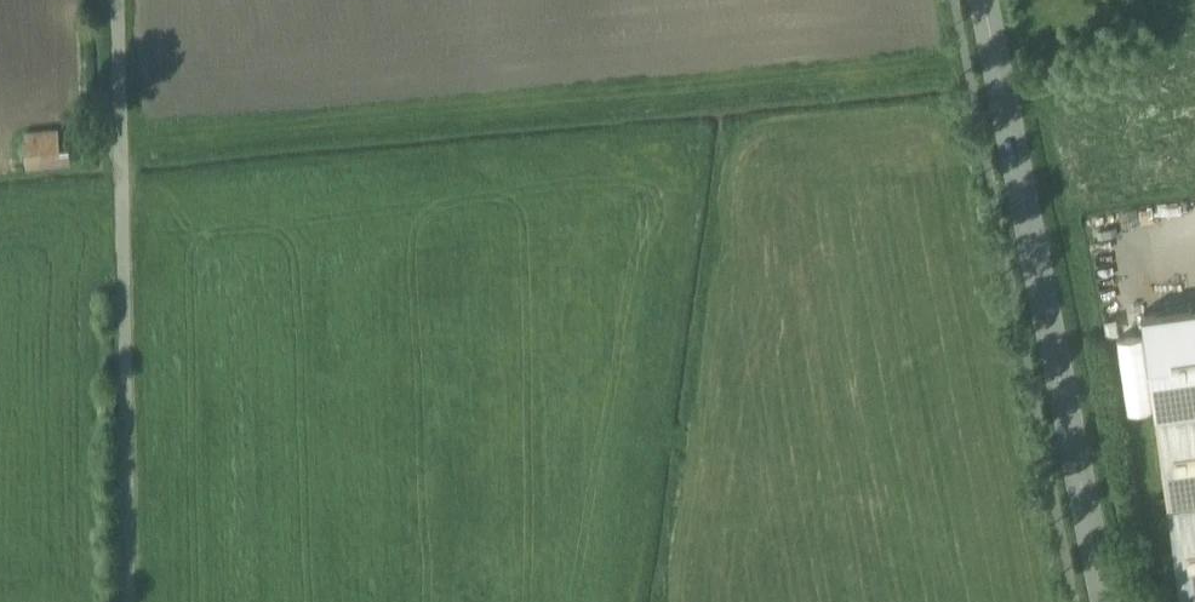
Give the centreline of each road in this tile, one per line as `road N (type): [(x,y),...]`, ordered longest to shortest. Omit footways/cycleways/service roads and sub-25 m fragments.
road 1 (tertiary): [(984,0),(1103,601)]
road 2 (unclassified): [(130,601),(120,0)]

